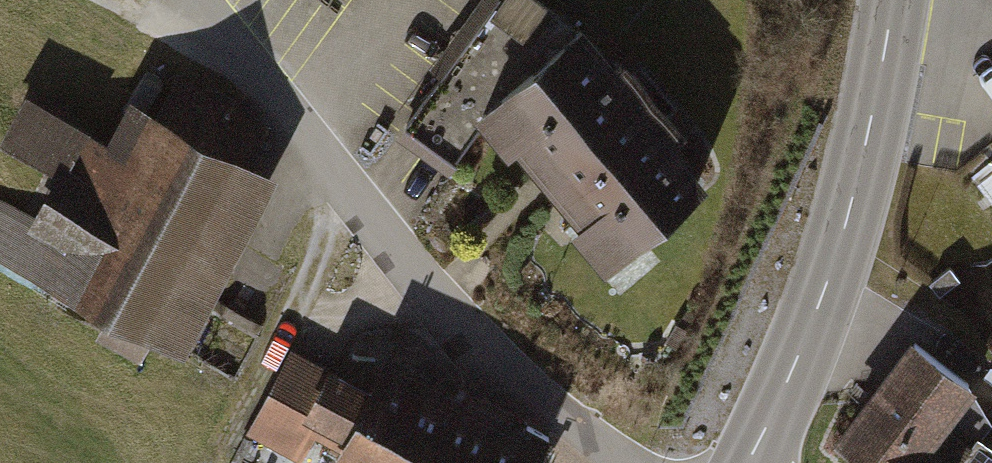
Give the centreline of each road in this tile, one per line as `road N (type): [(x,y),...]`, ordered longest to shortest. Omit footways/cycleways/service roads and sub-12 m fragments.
road 1 (unclassified): [(615,462),(533,400),(430,296),(187,0)]
road 2 (secondary): [(894,0),(855,189),(827,280),(748,462)]
road 3 (track): [(124,0),(232,58)]

